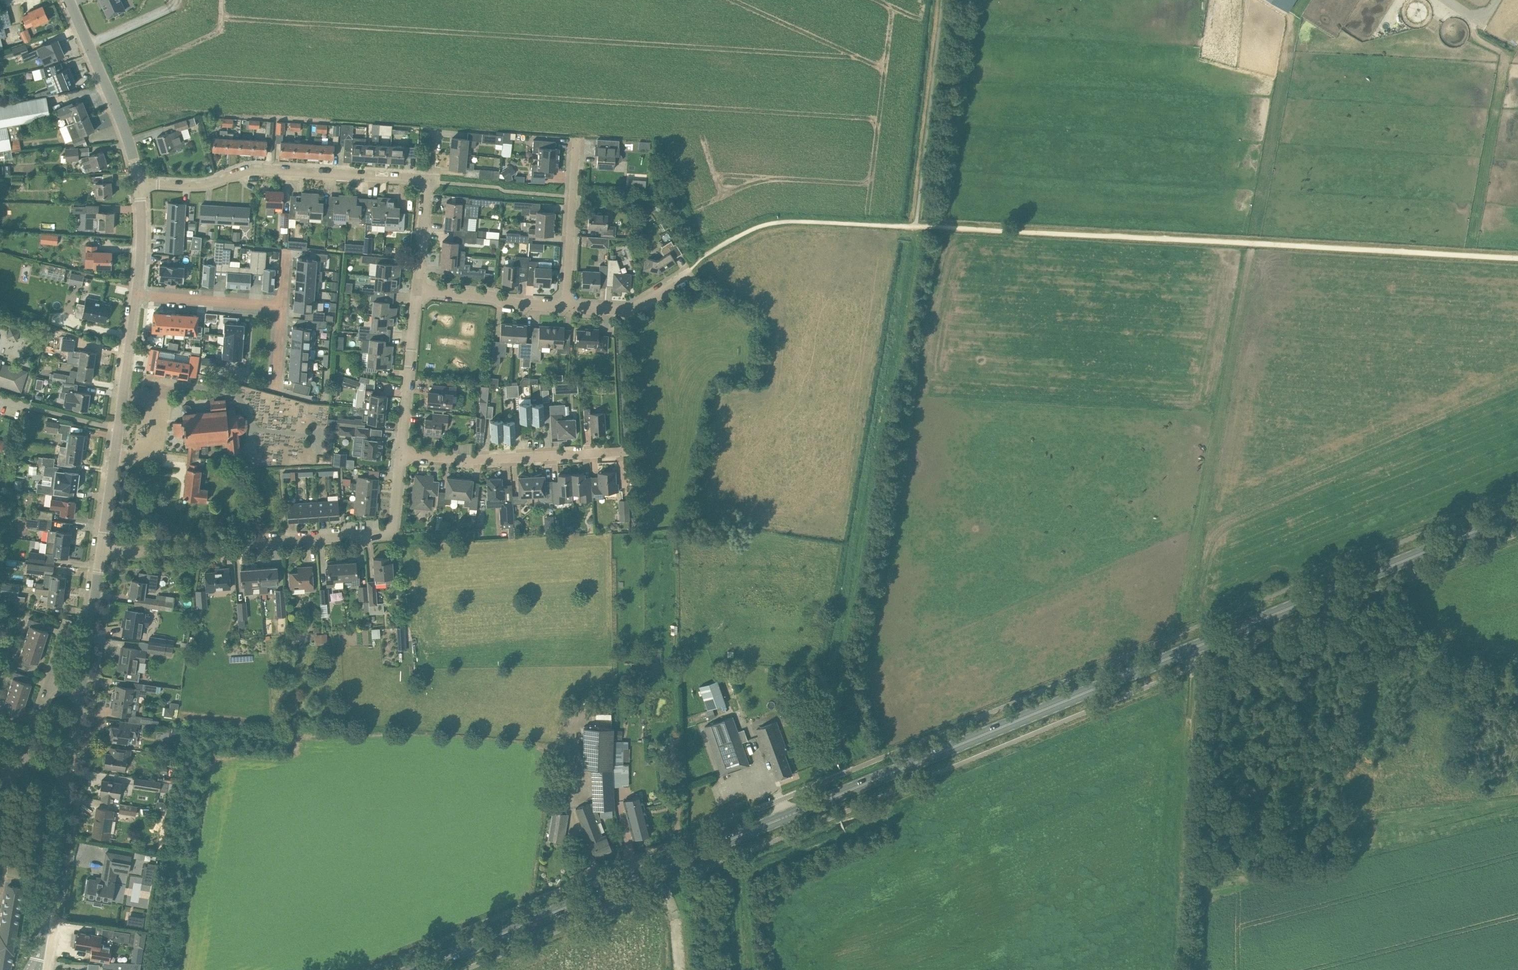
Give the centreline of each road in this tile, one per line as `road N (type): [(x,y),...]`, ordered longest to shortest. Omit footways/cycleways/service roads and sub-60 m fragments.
road 1 (primary): [(414,969),(1517,515)]
road 2 (residential): [(101,552),(384,534),(396,522),(400,453)]
road 3 (residential): [(141,177),(204,186),(255,168),(429,180)]
road 4 (residential): [(400,453),(471,459),(624,451)]
road 5 (unclassified): [(69,769),(37,962)]
road 6 (unclassified): [(141,177),(127,123),(69,0)]
road 7 (residential): [(567,308),(576,141)]
road 8 (residential): [(400,453),(418,289)]
road 9 (residential): [(567,308),(418,289)]
road 10 (residential): [(136,294),(283,304)]
road 11 (unclassified): [(81,688),(101,552)]
road 12 (unclassified): [(118,429),(136,294)]
road 13 (residential): [(691,269),(618,310),(567,308)]
road 14 (unclassified): [(101,552),(118,429)]
road 15 (residential): [(118,429),(0,399)]

